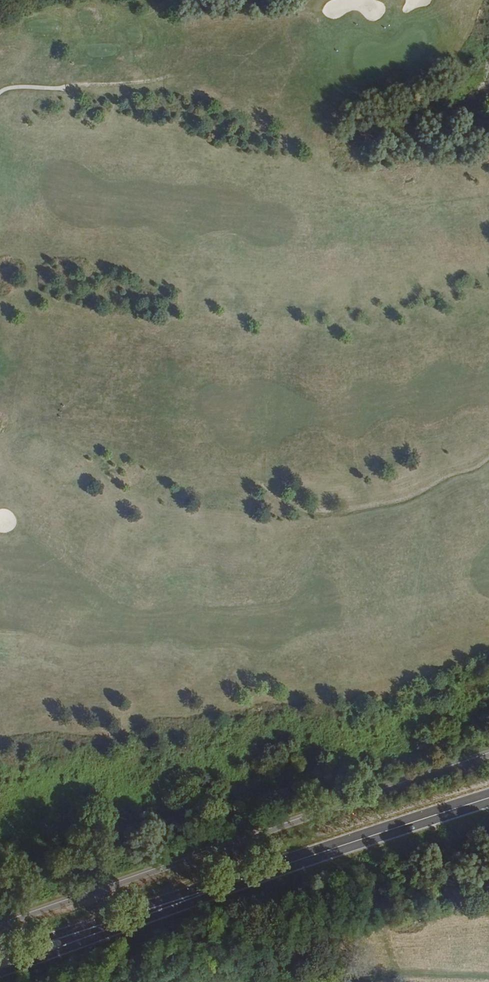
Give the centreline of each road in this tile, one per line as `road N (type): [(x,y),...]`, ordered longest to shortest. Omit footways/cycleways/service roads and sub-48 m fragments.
road 1 (primary): [(0,963),(488,799)]

